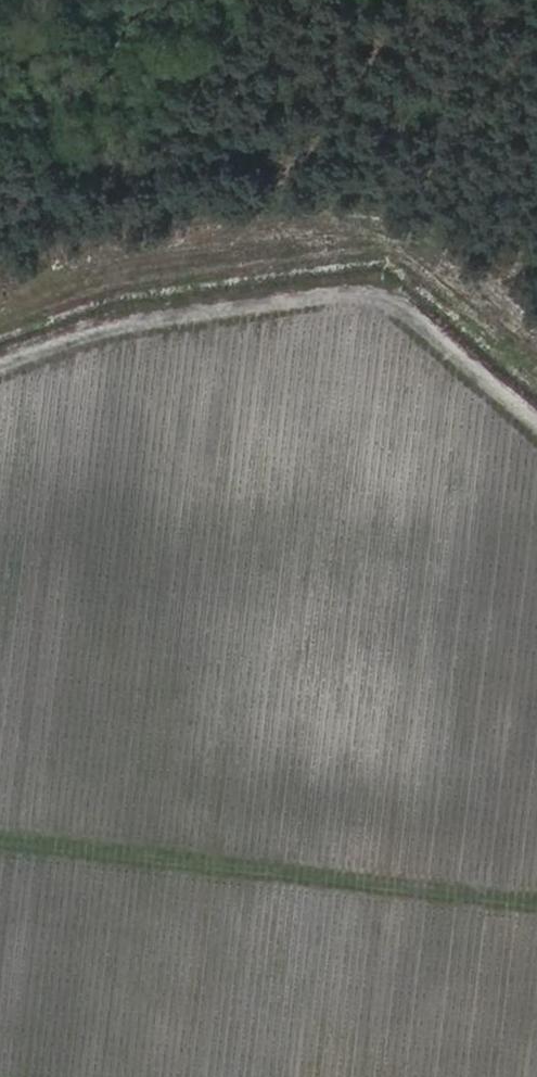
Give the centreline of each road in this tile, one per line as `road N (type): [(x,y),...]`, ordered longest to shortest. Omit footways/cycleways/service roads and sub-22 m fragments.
road 1 (track): [(0,318),(99,278),(382,241),(536,362)]
road 2 (track): [(536,897),(0,838)]

